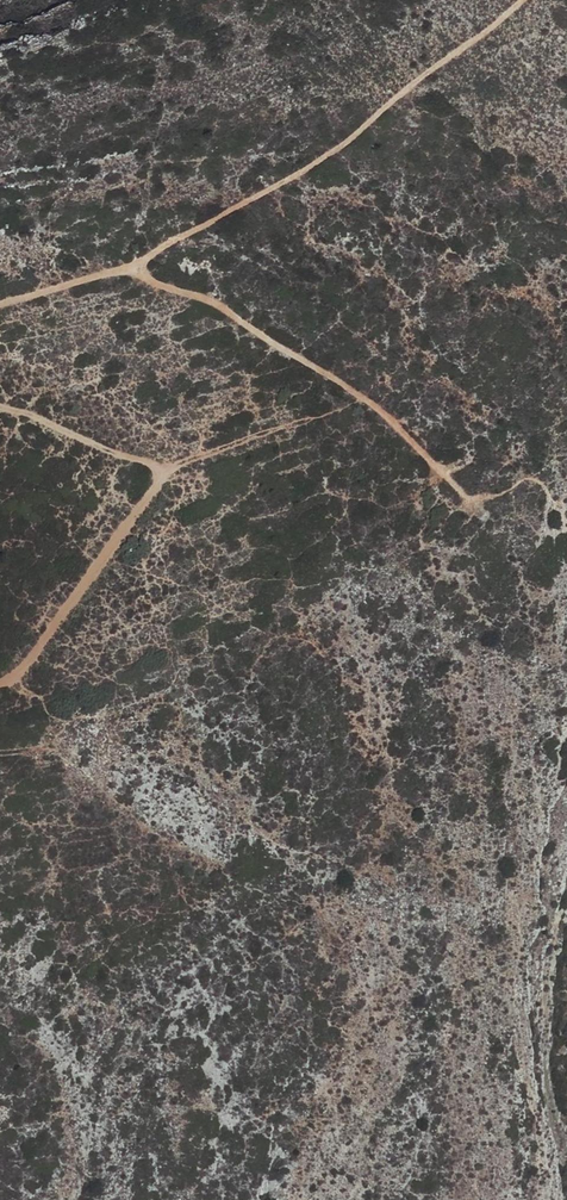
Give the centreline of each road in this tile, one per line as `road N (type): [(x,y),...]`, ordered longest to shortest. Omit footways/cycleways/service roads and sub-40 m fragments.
road 1 (track): [(0,400),(81,438),(143,455),(157,481),(15,679),(0,687)]

